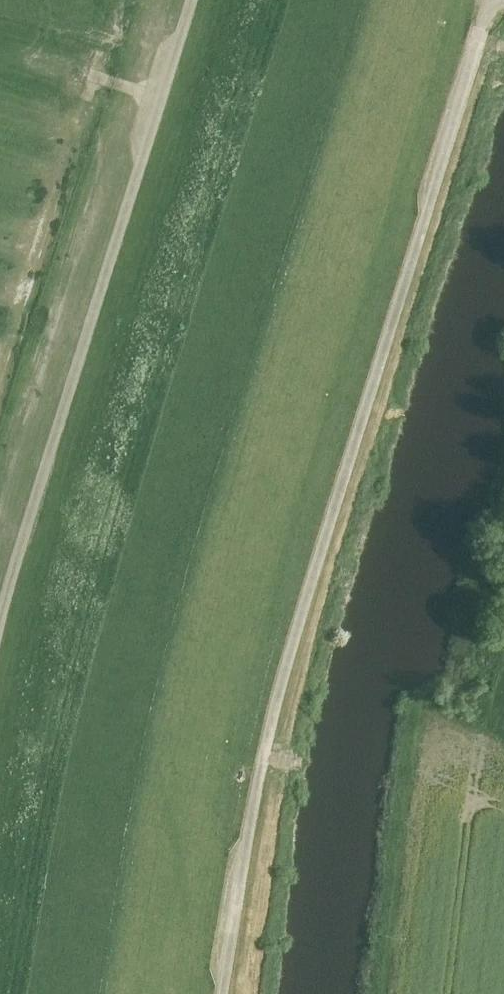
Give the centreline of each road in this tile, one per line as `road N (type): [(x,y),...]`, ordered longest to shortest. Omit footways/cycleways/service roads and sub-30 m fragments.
road 1 (track): [(491,0),(273,720),(223,993)]
road 2 (track): [(0,633),(194,0)]

